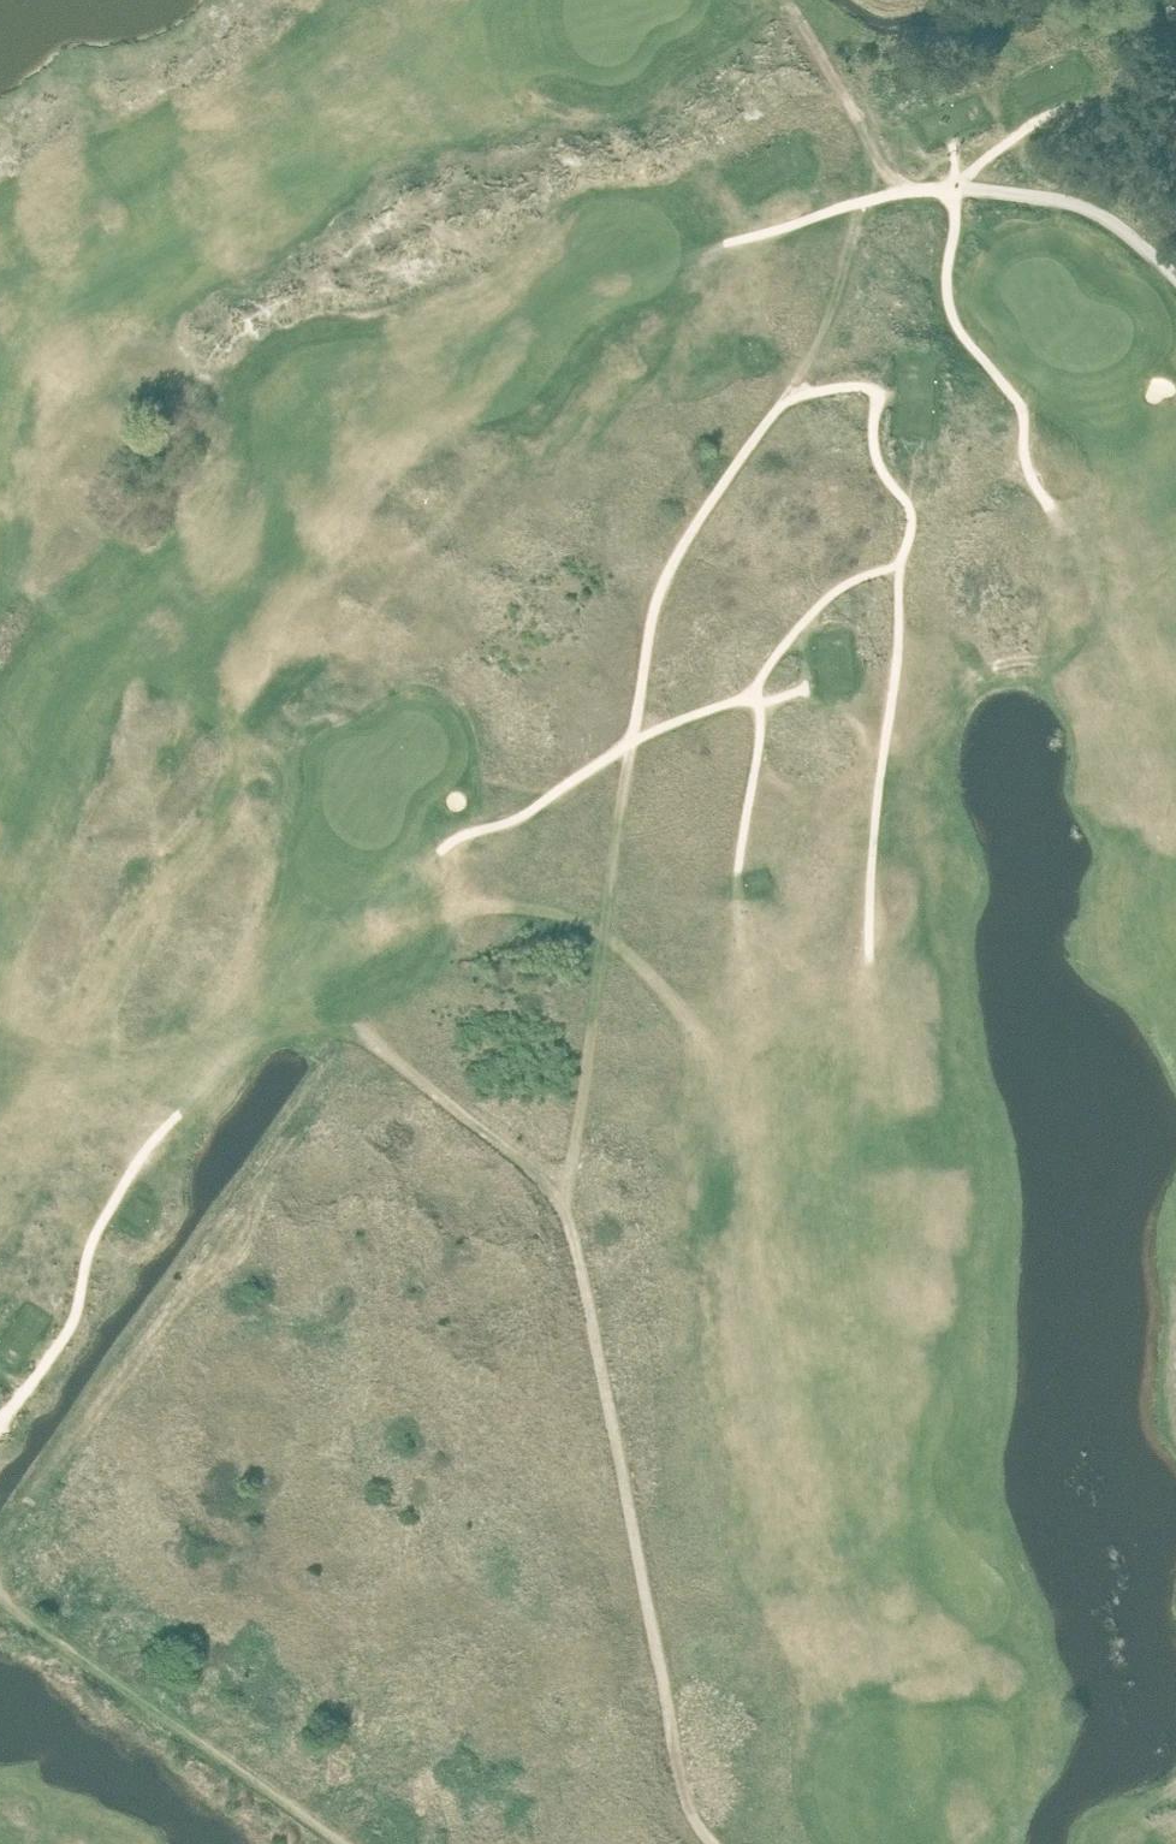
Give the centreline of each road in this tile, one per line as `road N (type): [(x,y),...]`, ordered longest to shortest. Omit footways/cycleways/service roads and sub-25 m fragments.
road 1 (track): [(1175,275),(1104,214),(1040,194),(967,186)]

